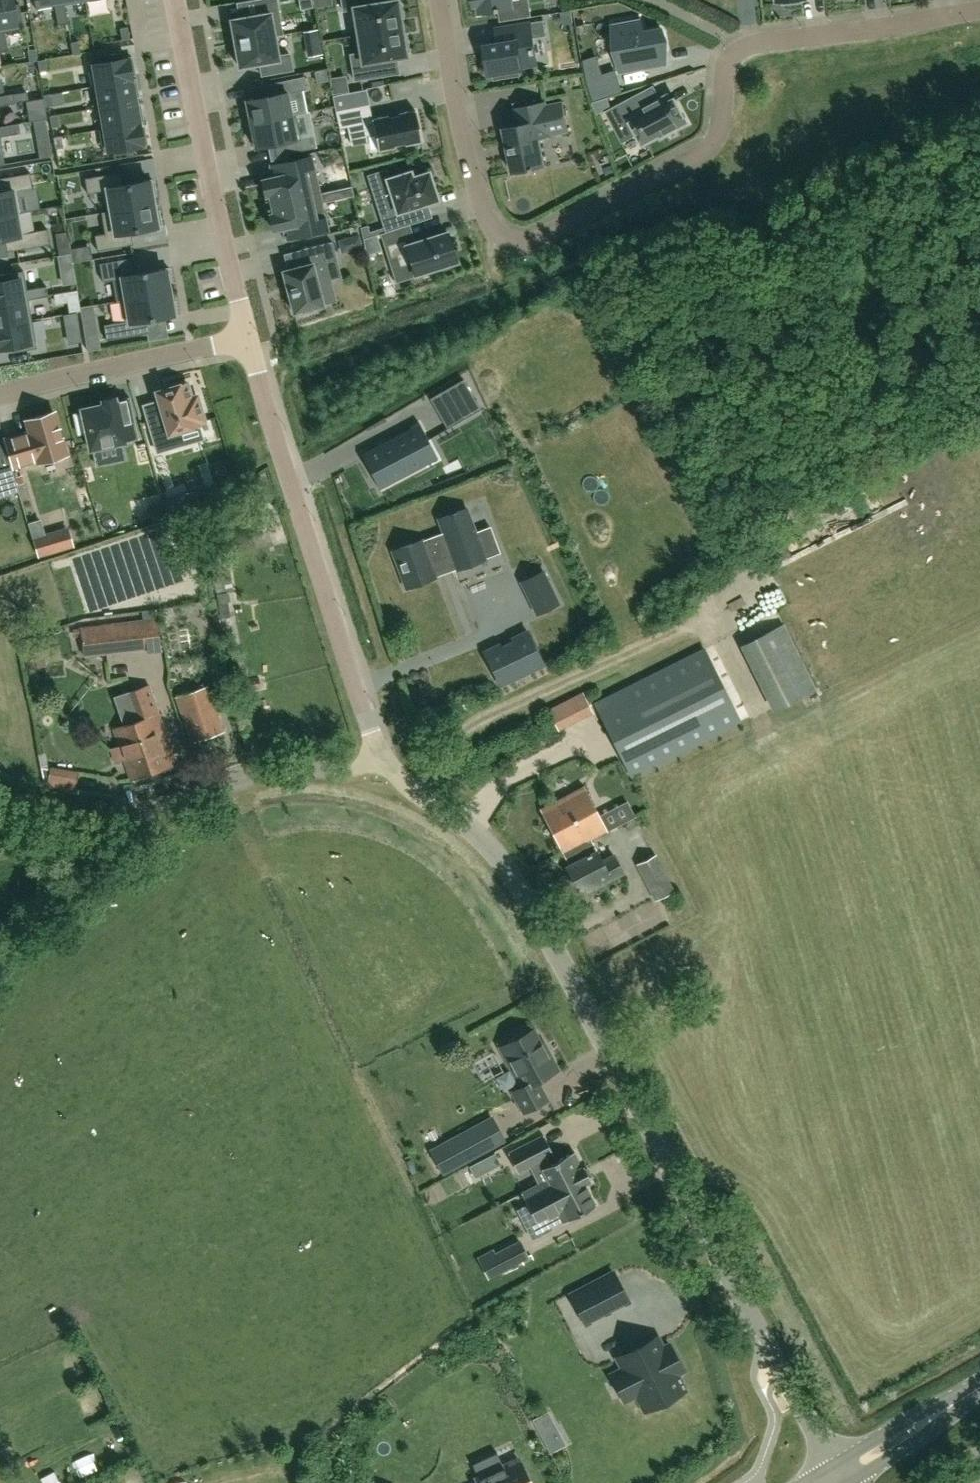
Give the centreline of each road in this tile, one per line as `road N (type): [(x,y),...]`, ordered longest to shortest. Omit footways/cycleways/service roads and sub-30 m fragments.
road 1 (unclassified): [(833,1463),(510,868),(378,758)]
road 2 (residential): [(979,9),(753,44),(726,71),(720,132),(703,154),(538,240),(516,243),(500,237),(486,215),(461,132),(439,0)]
road 3 (residential): [(378,758),(244,339)]
road 4 (unclassified): [(378,758),(341,771),(264,774),(141,814),(99,819),(0,795)]
road 5 (residential): [(244,339),(176,0)]
road 6 (residential): [(244,339),(0,394)]
road 7 (tertiary): [(979,1385),(833,1463)]
road 8 (tertiary): [(851,1482),(979,1386)]

